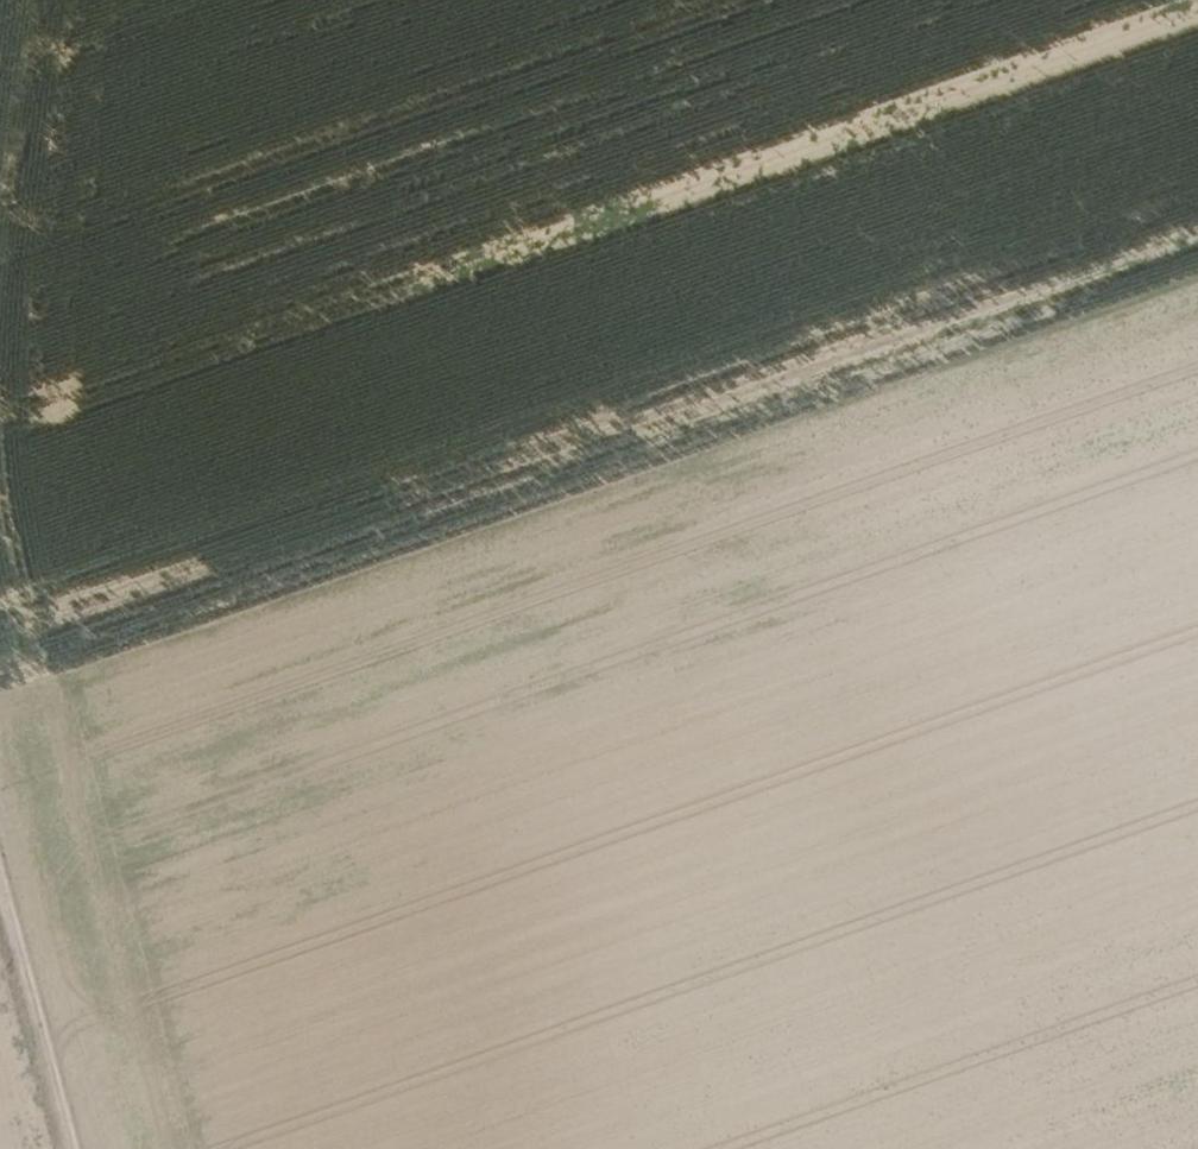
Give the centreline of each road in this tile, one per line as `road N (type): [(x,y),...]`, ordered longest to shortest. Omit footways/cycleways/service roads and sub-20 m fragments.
road 1 (track): [(0,843),(84,1148)]

